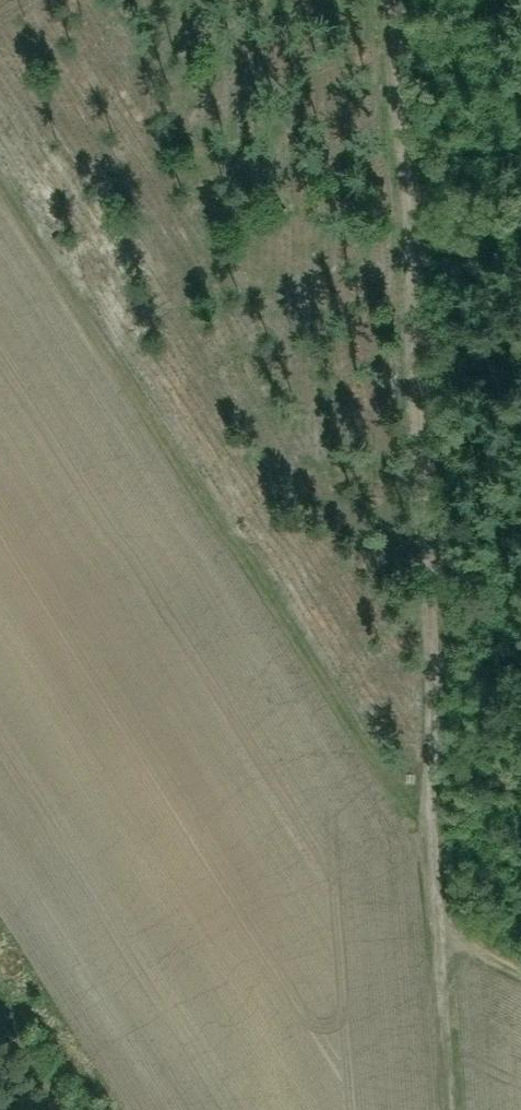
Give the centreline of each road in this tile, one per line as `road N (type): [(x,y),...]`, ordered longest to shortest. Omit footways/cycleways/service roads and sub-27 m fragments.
road 1 (track): [(410,0),(415,174),(452,622),(435,801),(453,1109)]
road 2 (track): [(435,801),(409,734),(0,117)]
road 3 (track): [(0,946),(101,1109)]

